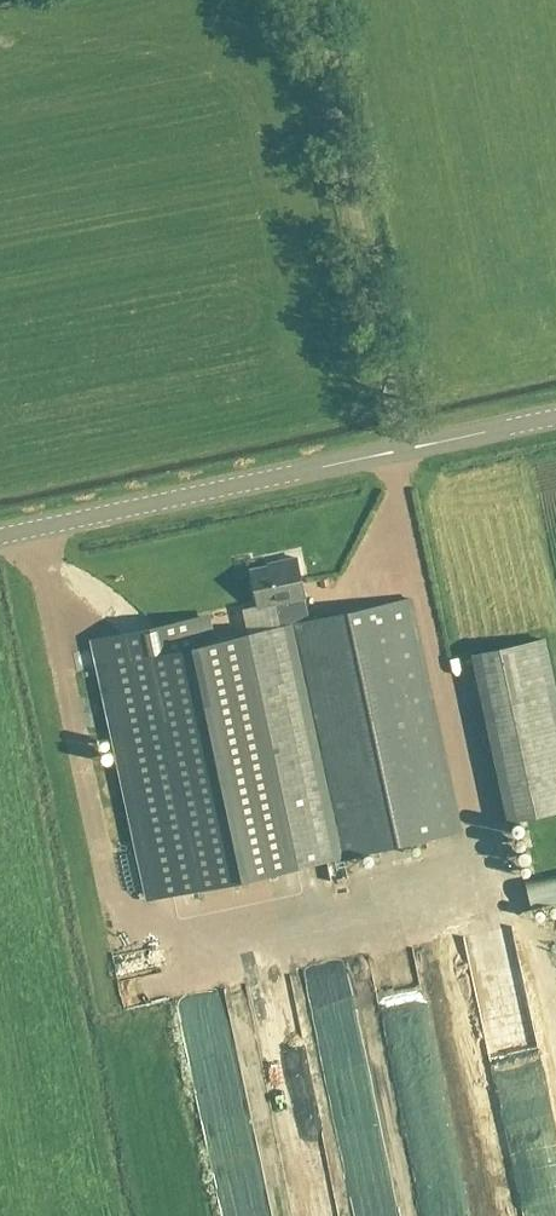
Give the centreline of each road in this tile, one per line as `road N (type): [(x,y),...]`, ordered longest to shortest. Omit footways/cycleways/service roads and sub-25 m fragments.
road 1 (unclassified): [(405,454),(310,0)]
road 2 (tertiary): [(0,540),(405,454)]
road 3 (track): [(508,962),(555,1197)]
road 4 (tertiary): [(405,454),(555,421)]

